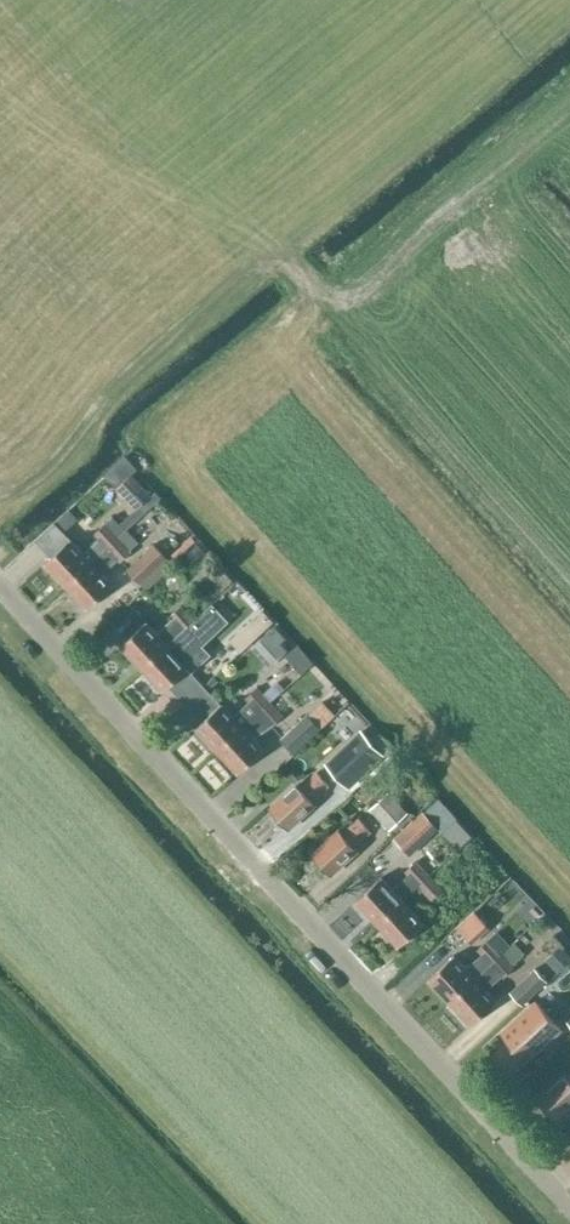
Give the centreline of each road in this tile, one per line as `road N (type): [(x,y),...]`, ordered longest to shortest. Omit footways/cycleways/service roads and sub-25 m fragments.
road 1 (unclassified): [(568,1223),(0,612)]

